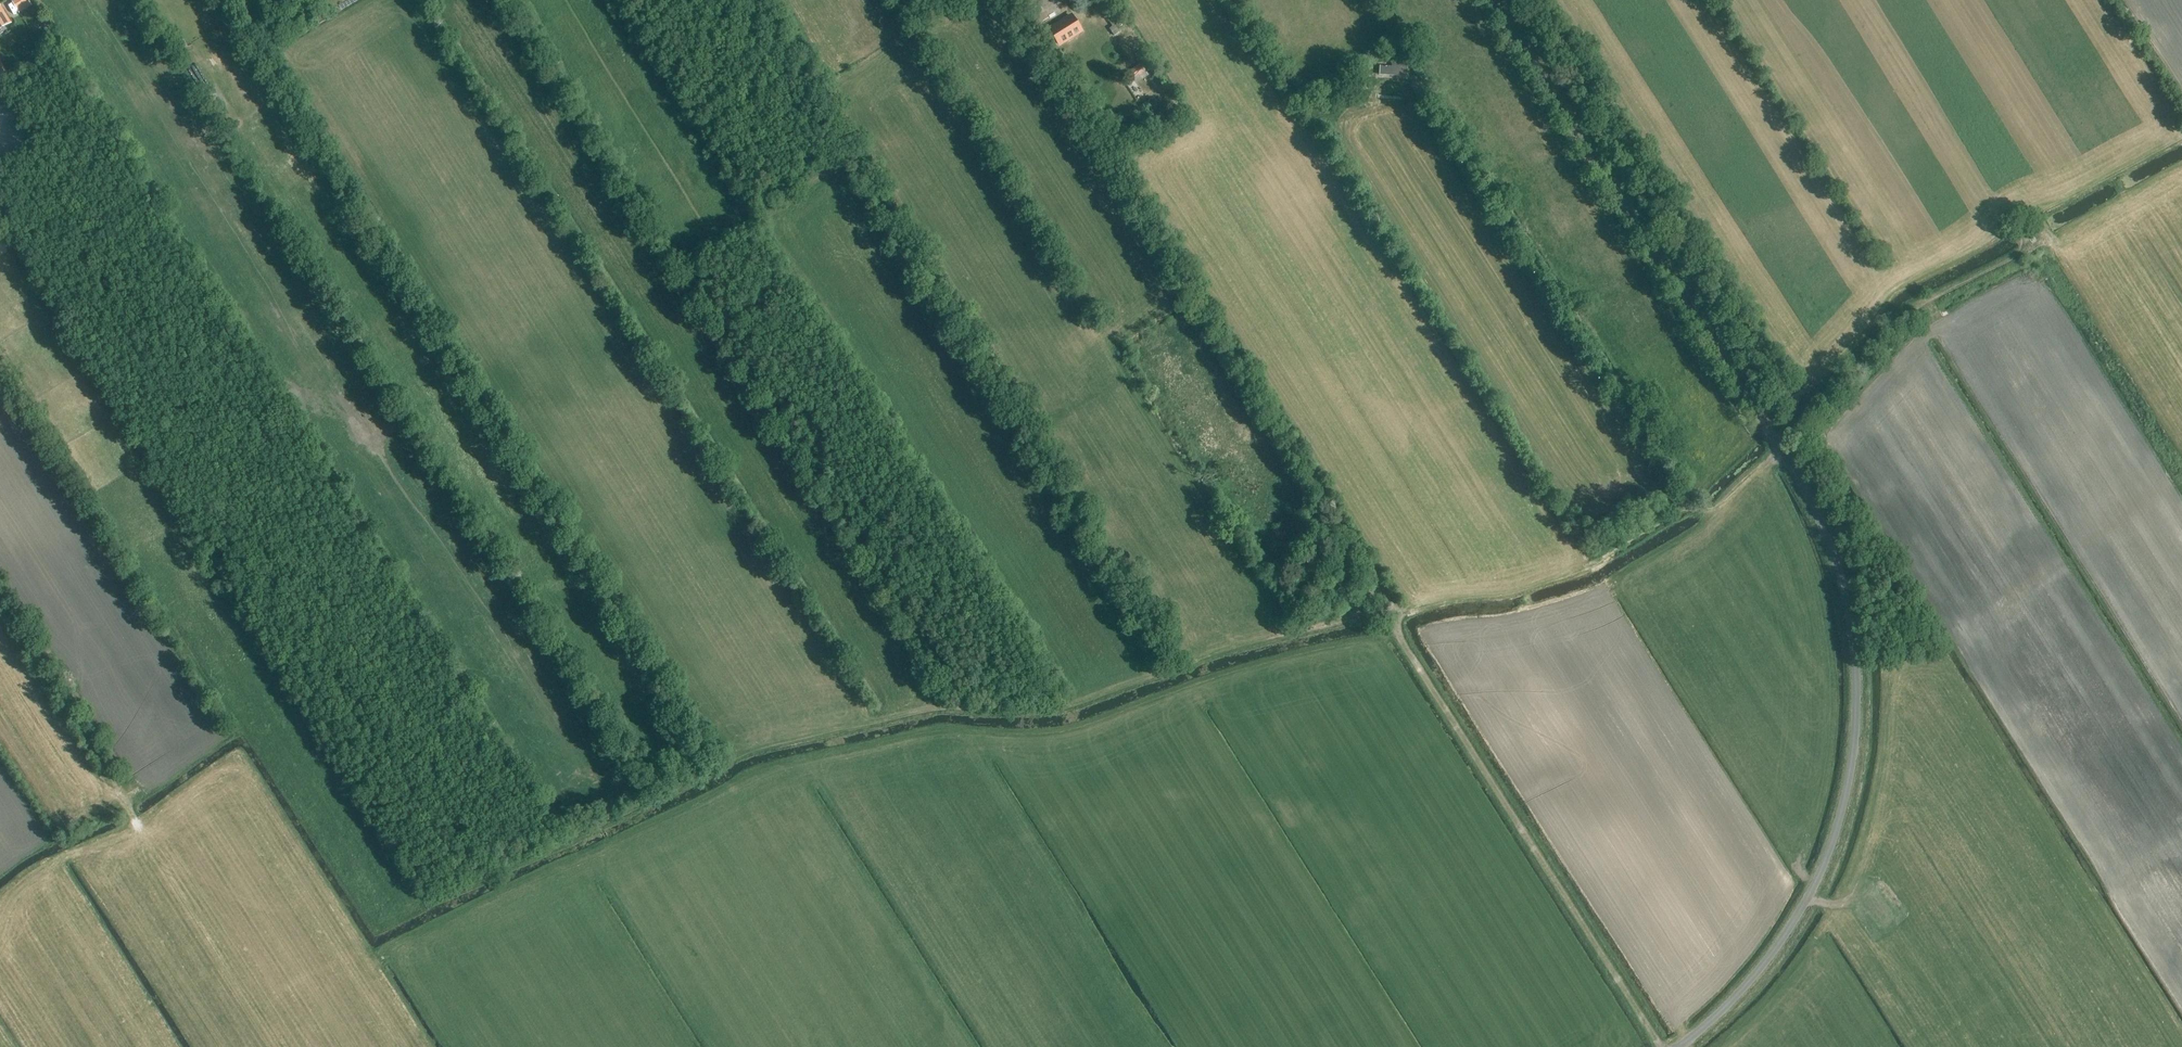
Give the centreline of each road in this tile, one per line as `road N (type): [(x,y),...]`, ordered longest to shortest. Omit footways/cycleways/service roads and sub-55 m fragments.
road 1 (unclassified): [(1678,1046),(1739,991),(1811,889),(1836,825),(1853,744),(1850,626),(1829,546),(1780,449),(1492,0)]
road 2 (track): [(1660,1046),(1408,648),(1397,612)]

